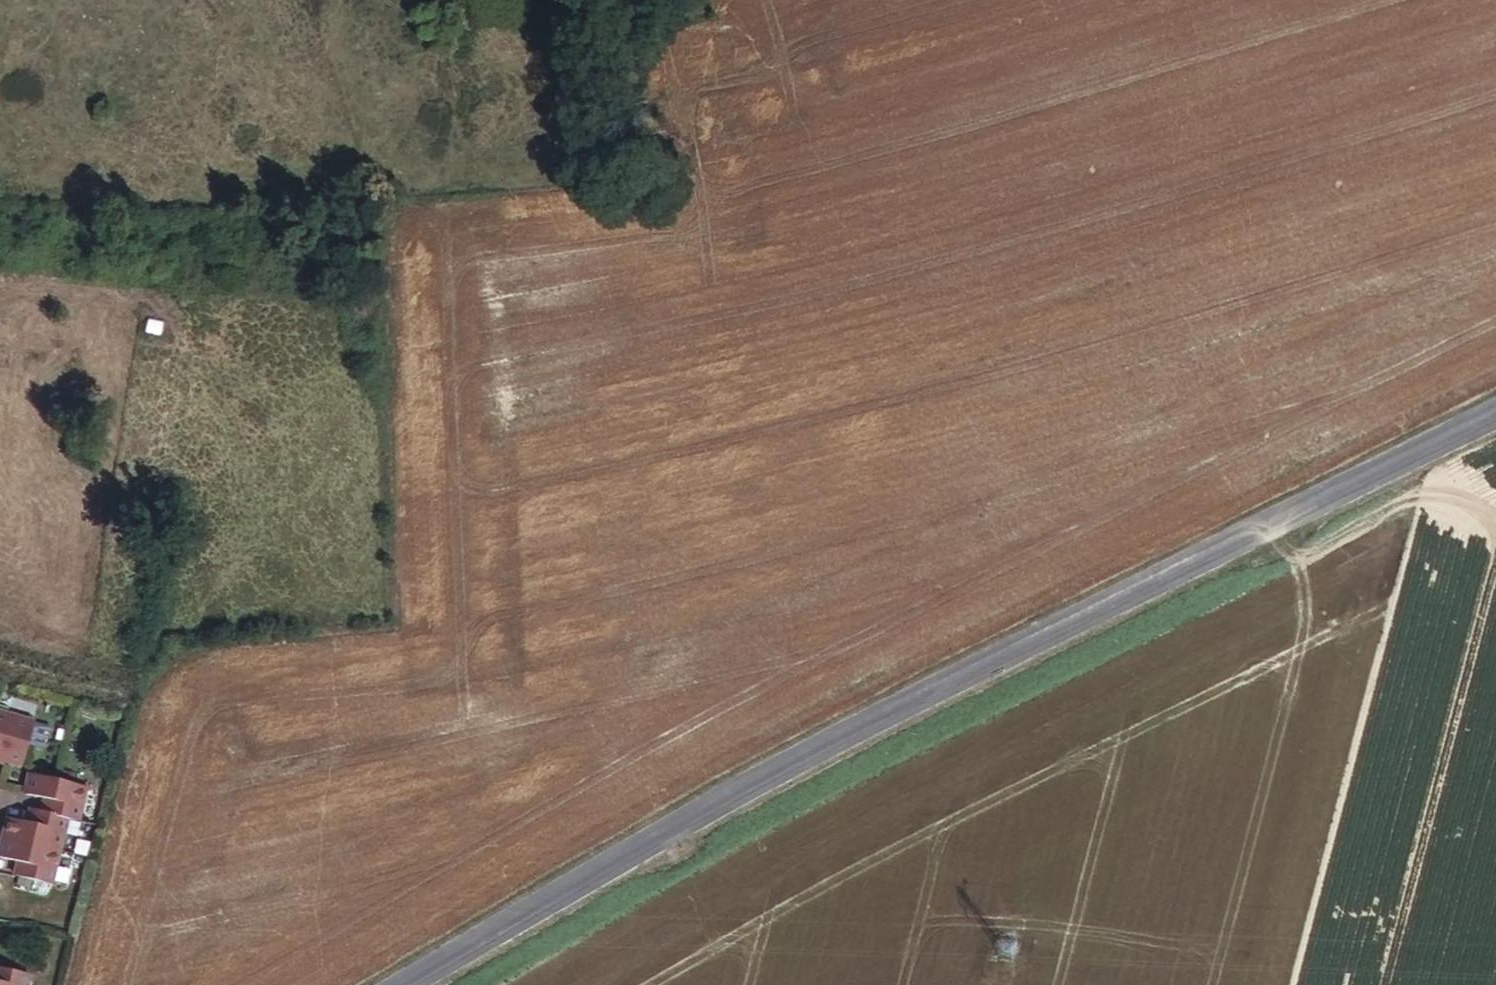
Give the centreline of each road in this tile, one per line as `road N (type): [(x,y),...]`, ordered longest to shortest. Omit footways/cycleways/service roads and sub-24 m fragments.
road 1 (unclassified): [(397,984),(829,744),(1495,411)]

